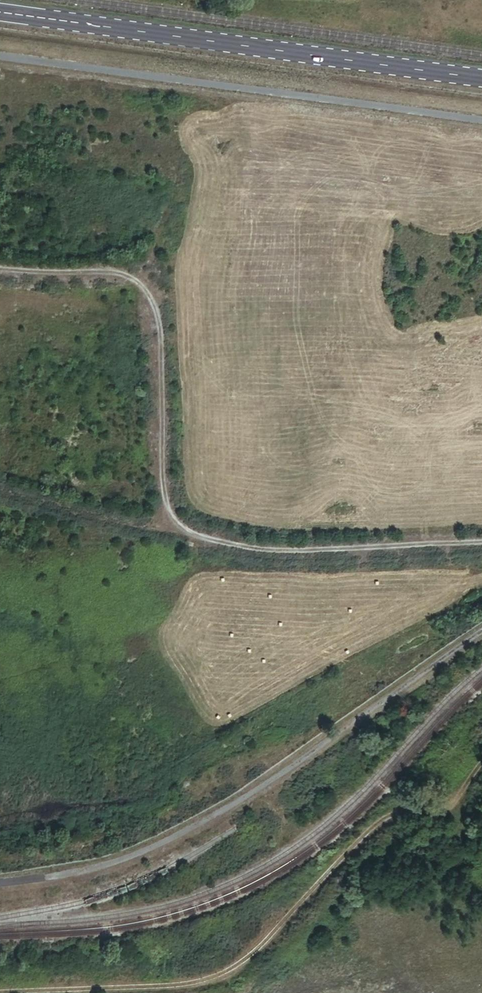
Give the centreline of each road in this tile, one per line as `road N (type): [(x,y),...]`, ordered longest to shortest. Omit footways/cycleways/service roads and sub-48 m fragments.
road 1 (track): [(481,540),(308,550),(204,537),(174,516),(164,492),(153,307),(130,279),(99,270),(0,267)]
road 2 (track): [(49,992),(210,979),(241,963),(380,823),(452,809),(481,770)]
road 3 (tertiary): [(0,12),(481,78)]
road 4 (track): [(204,537),(0,490)]

